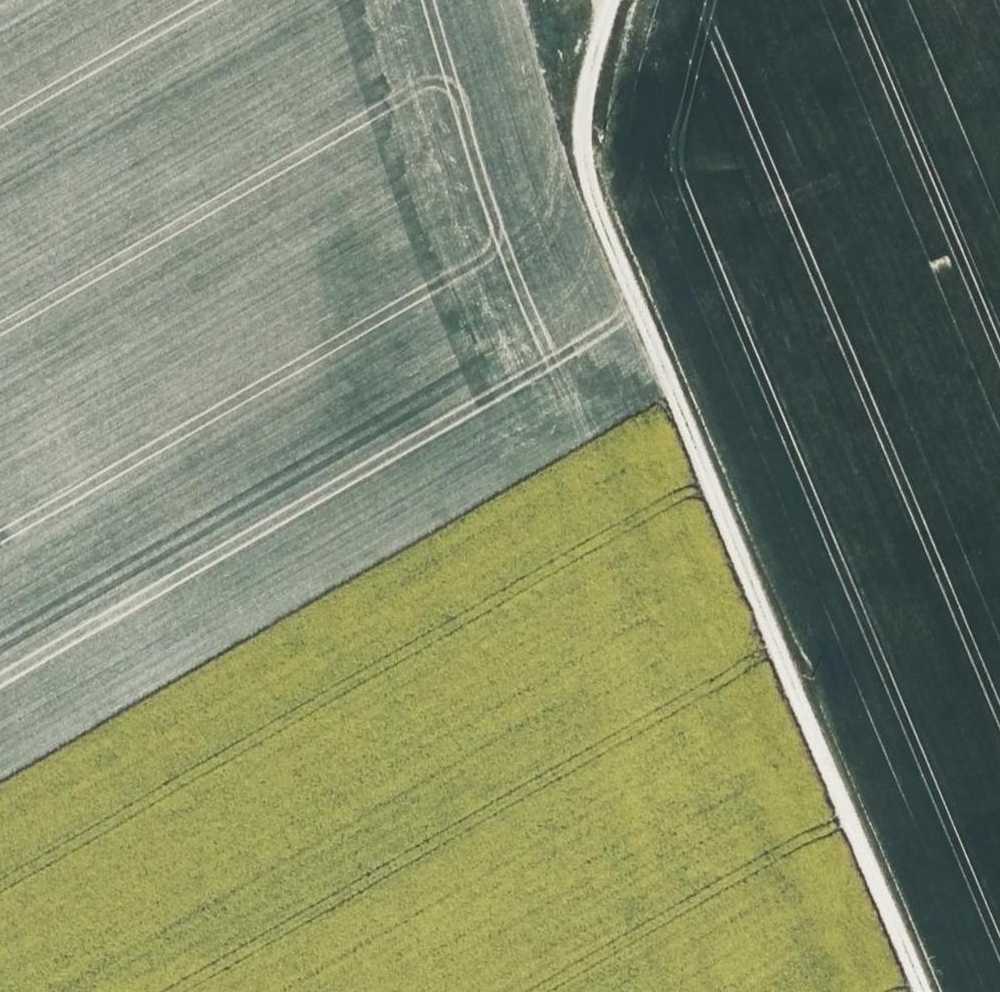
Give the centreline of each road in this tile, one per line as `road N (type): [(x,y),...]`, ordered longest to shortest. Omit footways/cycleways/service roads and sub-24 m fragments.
road 1 (track): [(919,991),(580,173),(572,130),(606,0)]

